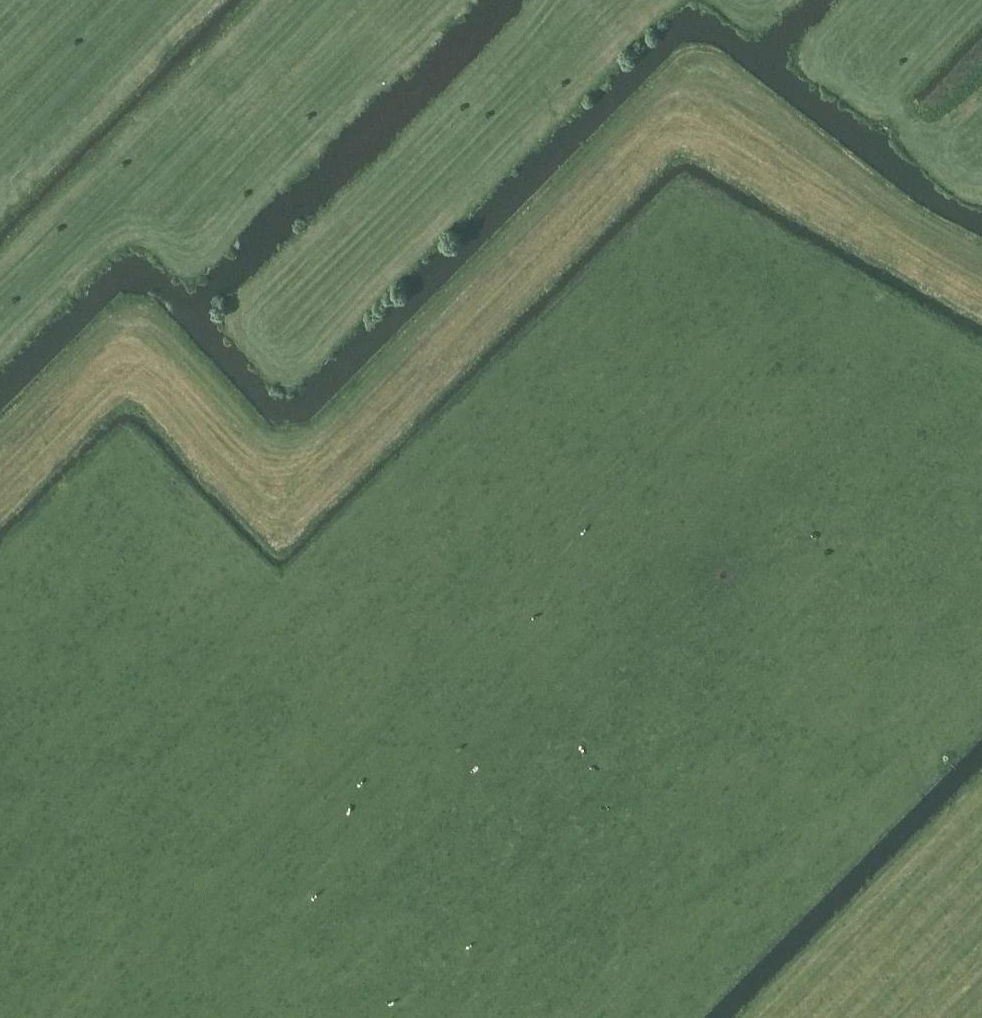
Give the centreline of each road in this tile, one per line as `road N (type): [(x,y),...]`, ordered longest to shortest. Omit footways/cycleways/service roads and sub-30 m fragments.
road 1 (track): [(981,273),(690,101),(423,374),(285,496),(125,347),(0,476)]

